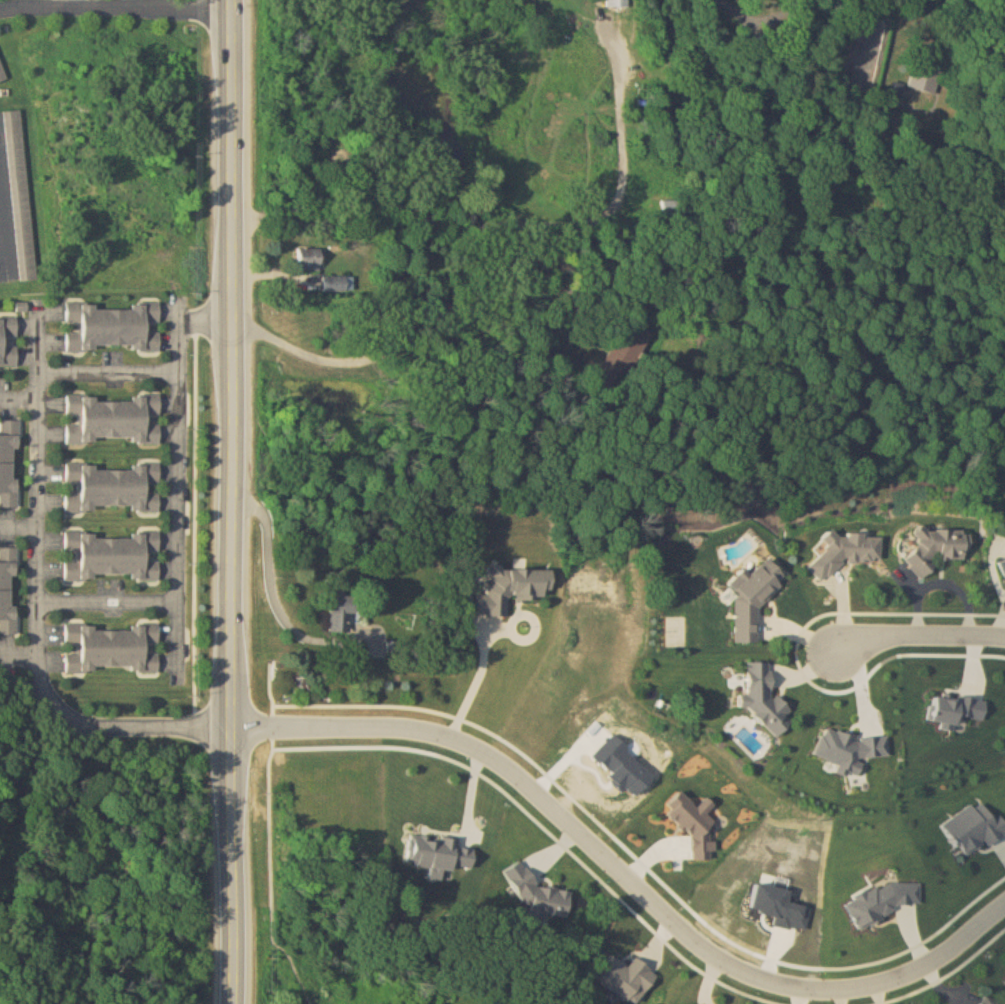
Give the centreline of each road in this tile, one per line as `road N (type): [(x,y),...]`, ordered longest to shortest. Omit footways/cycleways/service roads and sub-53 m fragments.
road 1 (tertiary): [(229,0),(233,1003)]
road 2 (residential): [(232,734),(431,728),(493,751),(614,856),(691,941),(758,977),(805,986),(876,984),(947,951),(1004,907)]
road 3 (residential): [(1004,636),(951,634),(847,649)]

